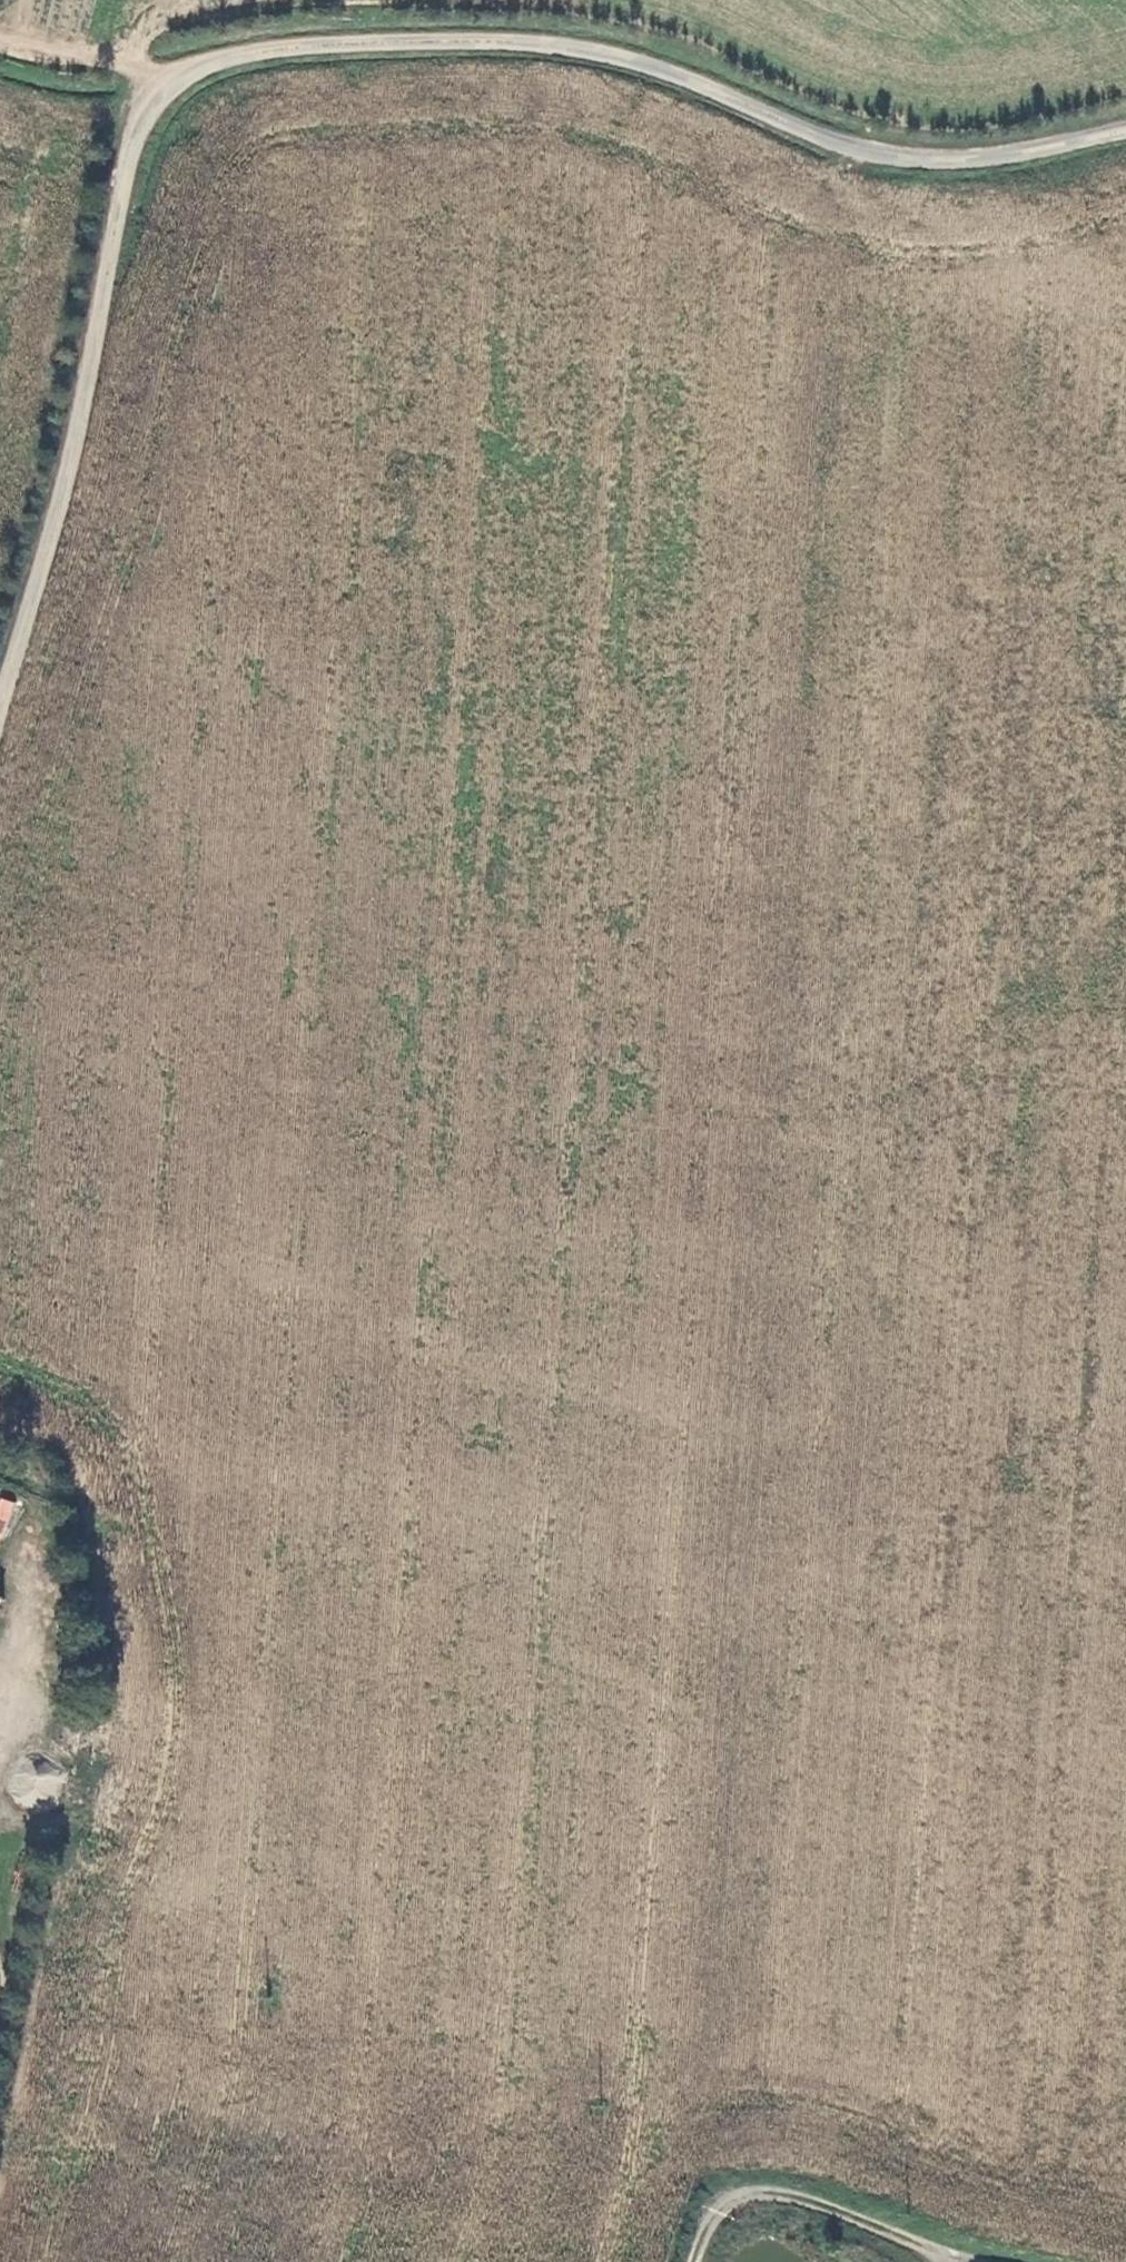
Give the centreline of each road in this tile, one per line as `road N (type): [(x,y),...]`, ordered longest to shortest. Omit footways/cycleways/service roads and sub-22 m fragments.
road 1 (unclassified): [(1125,134),(996,157),(849,156),(714,89),(512,46),(288,44),(197,69),(139,111),(86,418),(0,720)]
road 2 (track): [(990,2261),(757,2191),(710,2230),(700,2261)]

